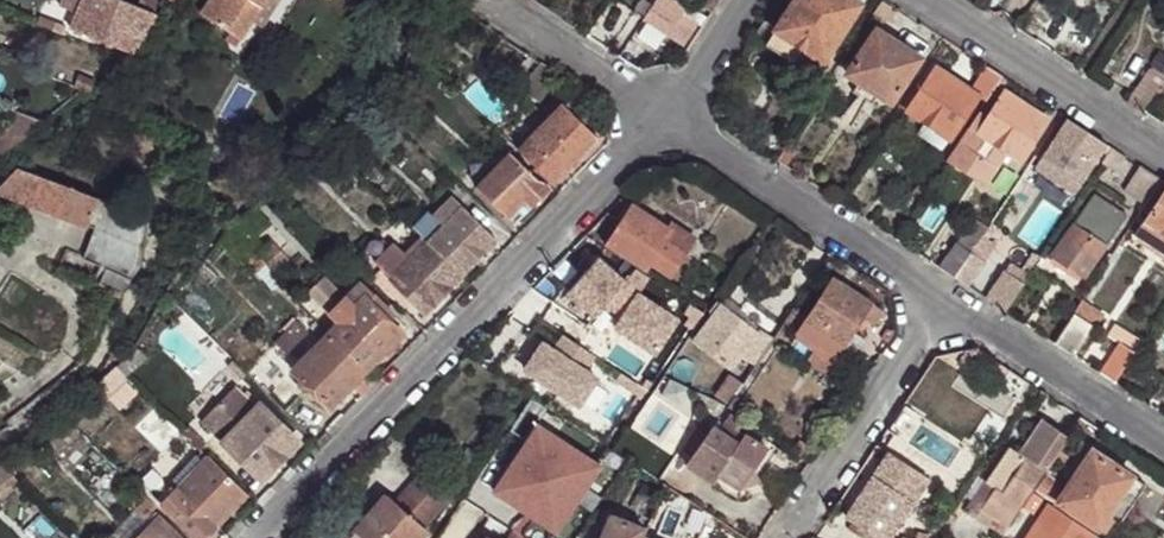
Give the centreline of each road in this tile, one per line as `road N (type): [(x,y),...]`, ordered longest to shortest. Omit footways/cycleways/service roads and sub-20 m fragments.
road 1 (residential): [(662,118),(257,537)]
road 2 (residential): [(662,118),(943,305)]
road 3 (residential): [(927,0),(1163,151)]
road 4 (residential): [(943,305),(787,537)]
road 5 (residential): [(943,305),(1163,447)]
road 6 (residential): [(493,0),(662,118)]
road 7 (residential): [(752,0),(697,82),(662,118)]

